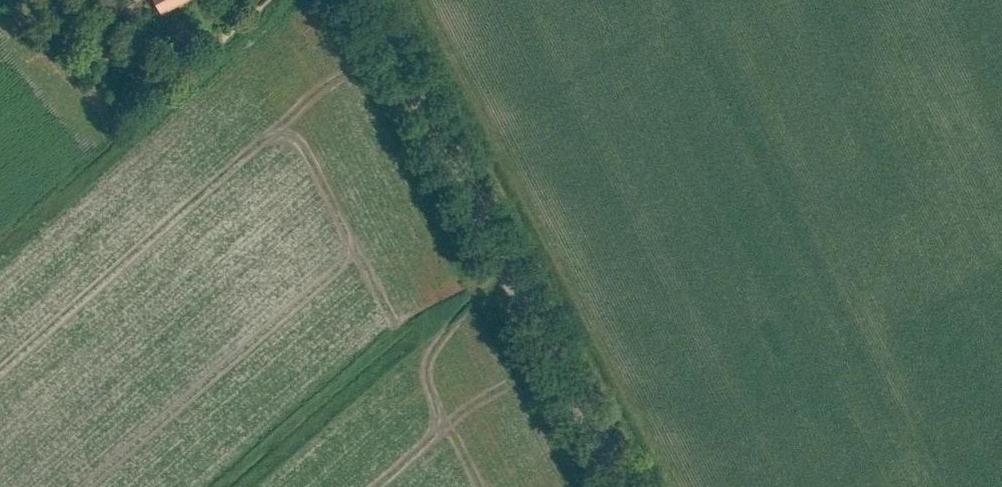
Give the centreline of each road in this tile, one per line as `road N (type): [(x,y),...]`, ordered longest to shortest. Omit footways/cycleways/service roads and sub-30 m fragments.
road 1 (tertiary): [(633,486),(378,0)]

